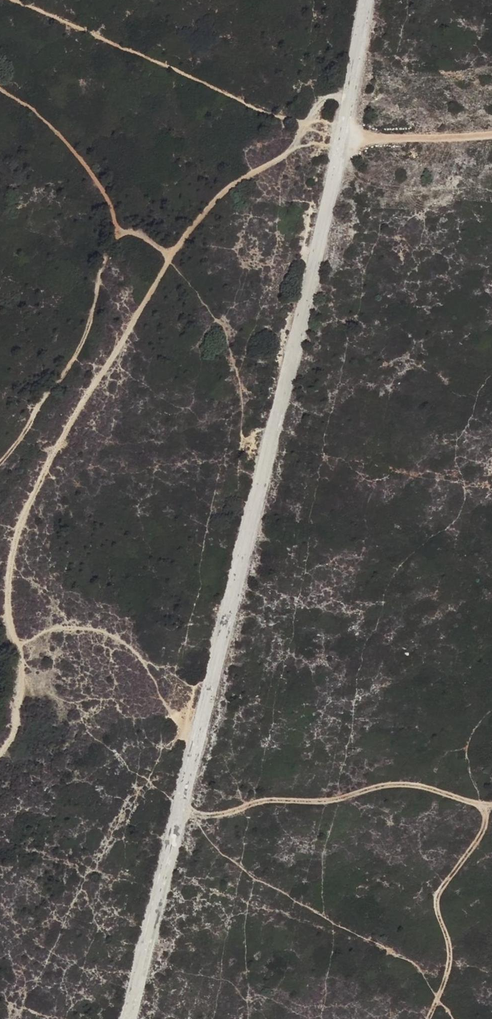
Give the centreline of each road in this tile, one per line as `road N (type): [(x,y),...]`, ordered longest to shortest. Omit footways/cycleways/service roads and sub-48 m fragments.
road 1 (track): [(0,754),(19,716),(8,571),(26,506),(180,239),(223,192),(292,147),(309,121)]
road 2 (track): [(349,98),(329,98),(309,121),(294,122),(14,0)]
road 3 (track): [(169,256),(149,238),(120,235),(112,243),(85,337),(0,463)]
road 4 (track): [(184,813),(329,801),(388,785),(486,806)]
road 5 (track): [(429,1018),(452,955),(439,893),(485,826),(486,806)]
road 6 (track): [(0,89),(60,134),(95,174),(120,235)]
road 7 (track): [(491,126),(343,132)]

